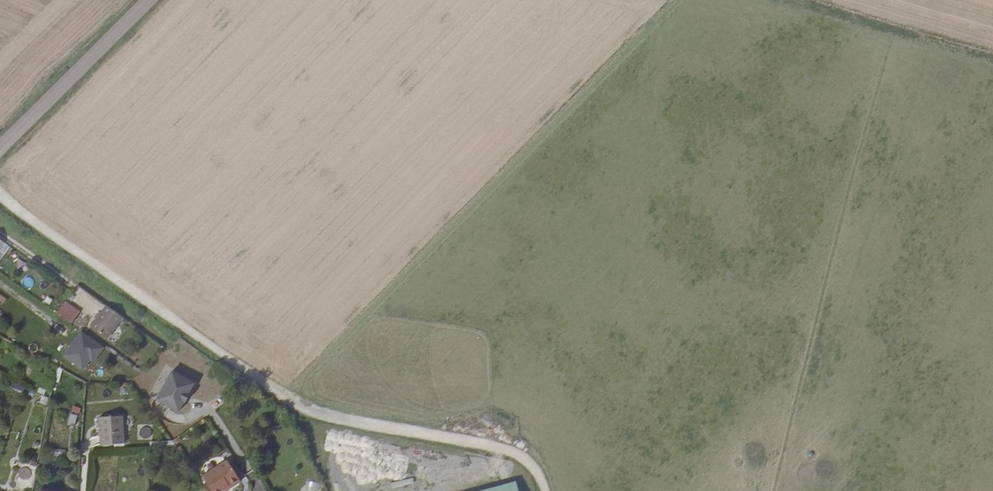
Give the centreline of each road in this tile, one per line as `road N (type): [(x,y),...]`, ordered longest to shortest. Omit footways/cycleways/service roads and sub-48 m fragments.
road 1 (track): [(0,196),(269,393),(352,423),(501,451),(527,465),(542,490)]
road 2 (tertiary): [(0,147),(148,0)]

